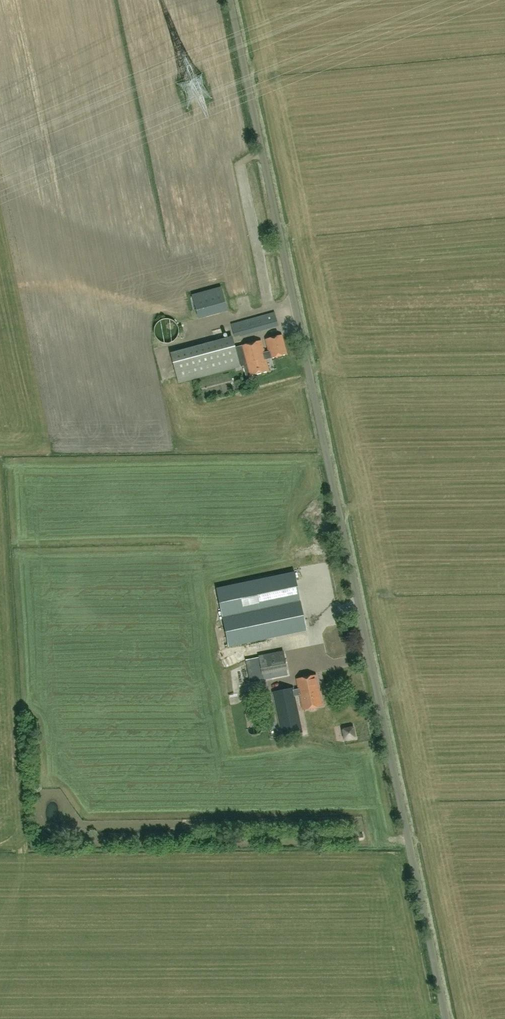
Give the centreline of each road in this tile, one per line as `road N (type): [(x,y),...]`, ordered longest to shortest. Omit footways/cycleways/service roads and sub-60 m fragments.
road 1 (unclassified): [(446,1018),(231,0)]

